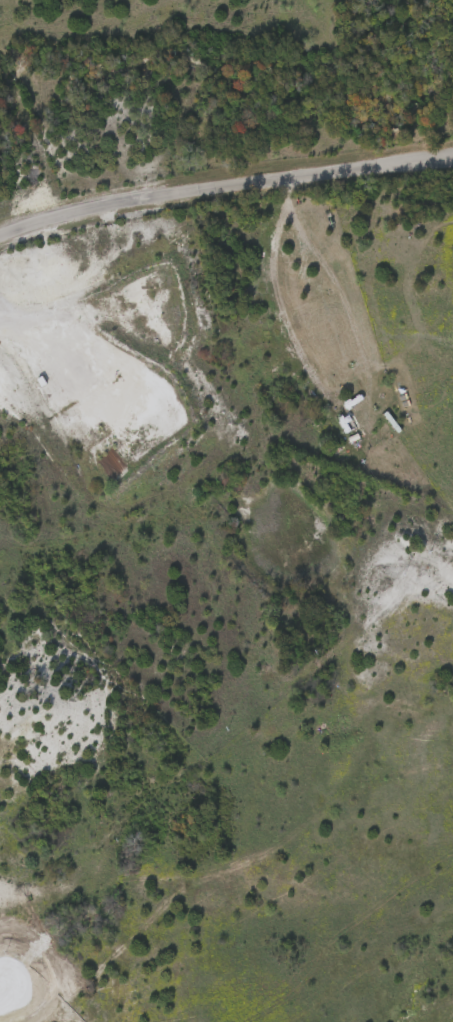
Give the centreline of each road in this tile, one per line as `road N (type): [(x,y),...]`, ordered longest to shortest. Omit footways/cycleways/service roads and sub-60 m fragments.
road 1 (residential): [(0,229),(131,196),(452,150)]

